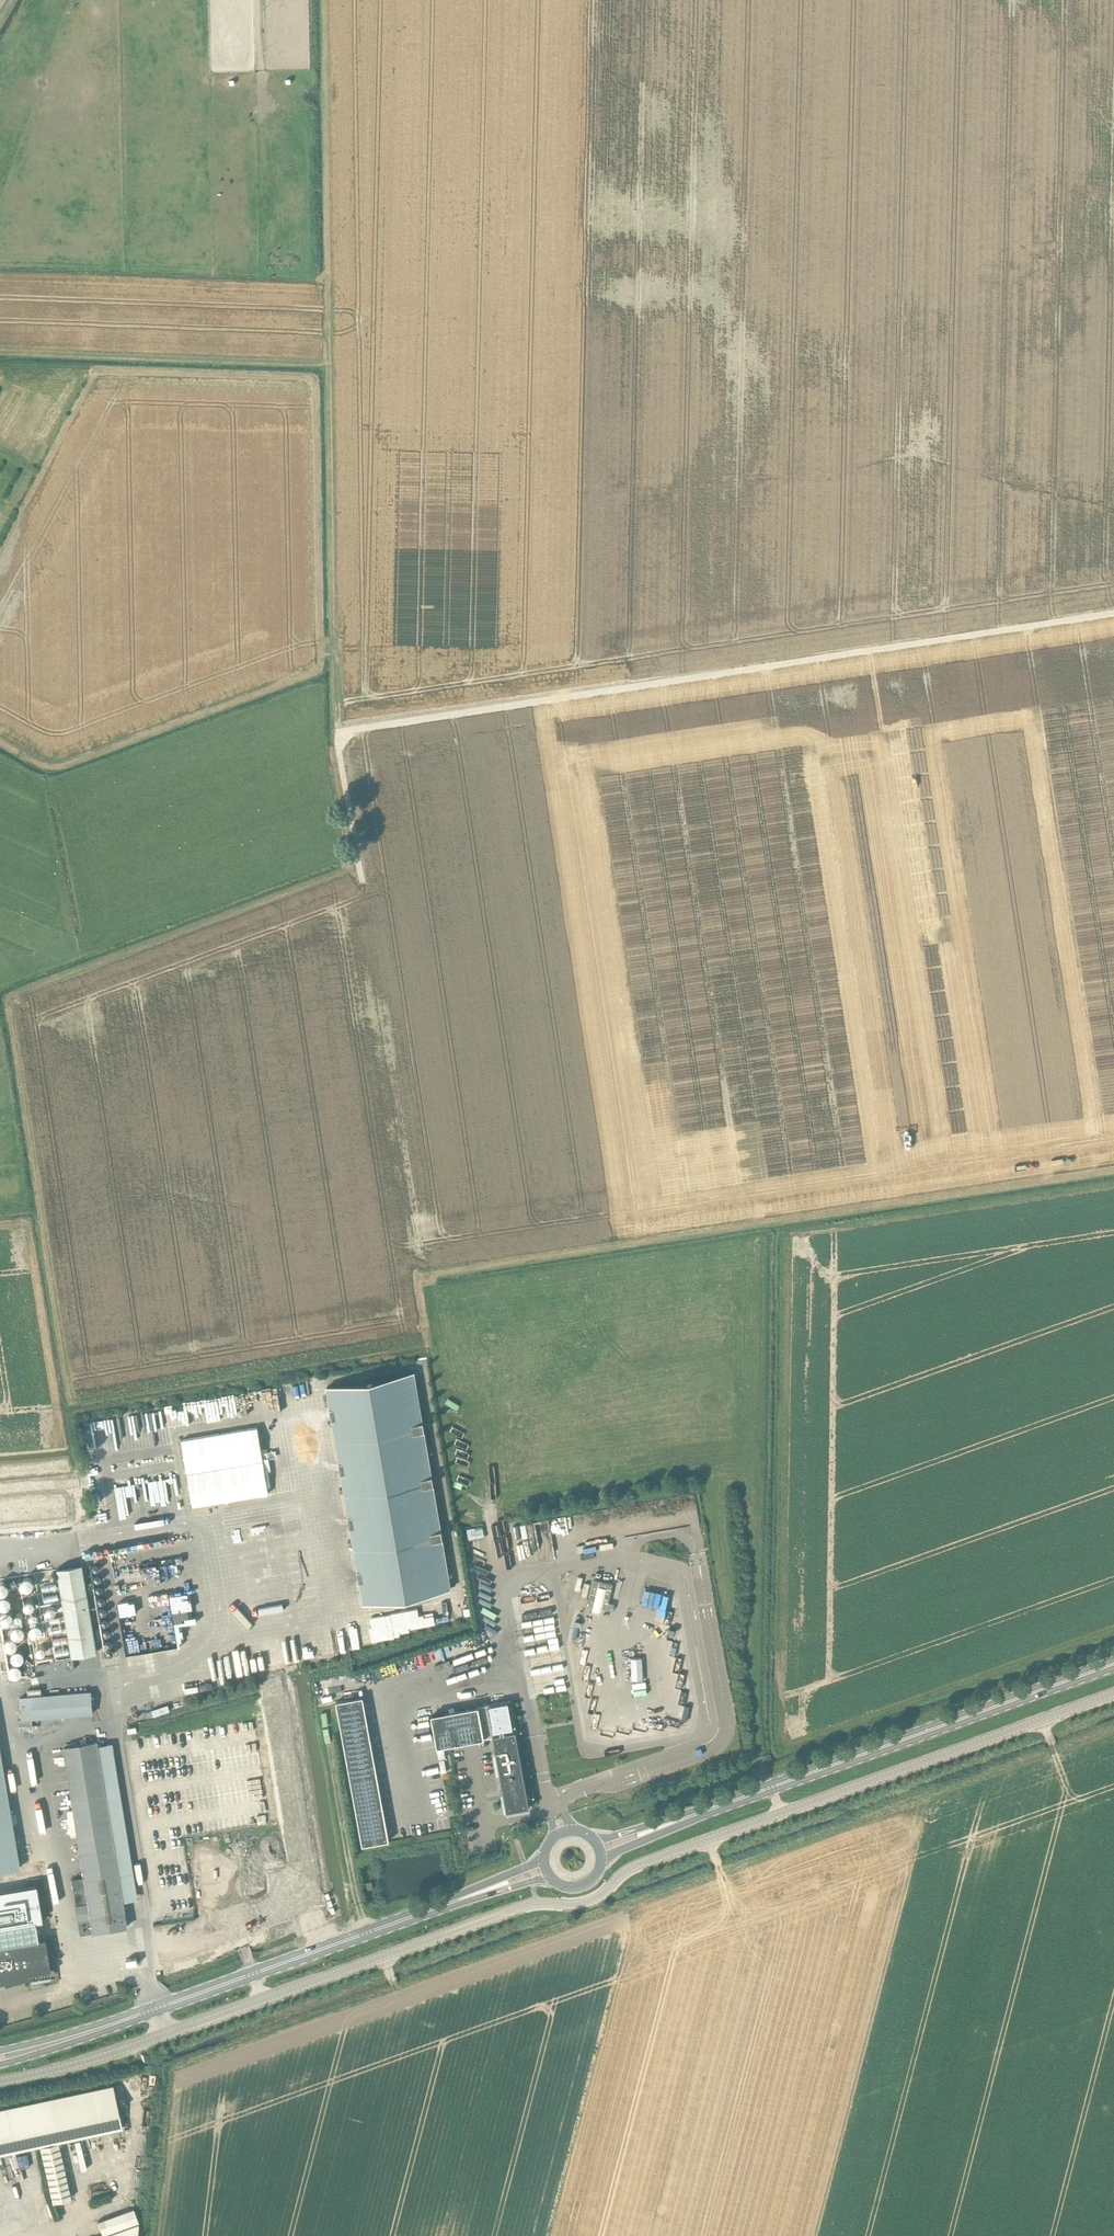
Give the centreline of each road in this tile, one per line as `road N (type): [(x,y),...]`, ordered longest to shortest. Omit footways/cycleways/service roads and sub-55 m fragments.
road 1 (unclassified): [(1113,1693),(633,1866),(588,1902),(524,1905),(166,2035)]
road 2 (track): [(361,882),(338,733),(1113,614)]
road 3 (secondary): [(599,1849),(1113,1664)]
road 4 (secondary): [(156,2008),(546,1869)]
road 5 (unclassified): [(166,2035),(0,2081)]

